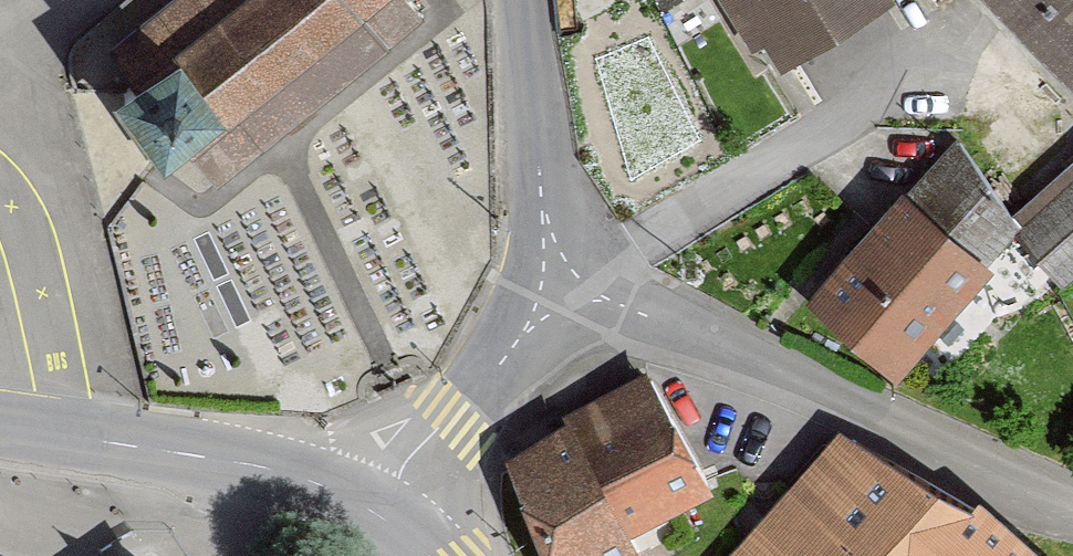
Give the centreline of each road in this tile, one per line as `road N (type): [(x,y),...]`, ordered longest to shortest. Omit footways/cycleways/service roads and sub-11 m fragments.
road 1 (residential): [(545,272),(1072,509)]
road 2 (residential): [(73,437),(25,46)]
road 3 (tertiary): [(73,437),(248,463),(368,508)]
road 4 (residential): [(368,508),(510,353),(529,324),(545,272)]
road 5 (residential): [(545,272),(526,0)]

